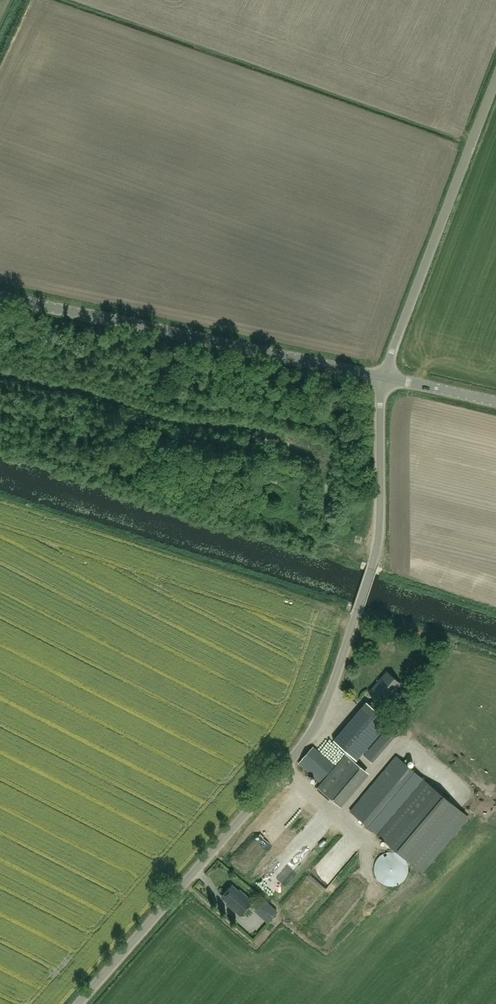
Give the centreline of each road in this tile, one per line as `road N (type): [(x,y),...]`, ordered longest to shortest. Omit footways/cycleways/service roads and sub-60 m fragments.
road 1 (unclassified): [(77,1003),(312,732),(379,538),(384,377)]
road 2 (tertiary): [(384,377),(0,297)]
road 3 (unclassified): [(384,377),(495,80)]

